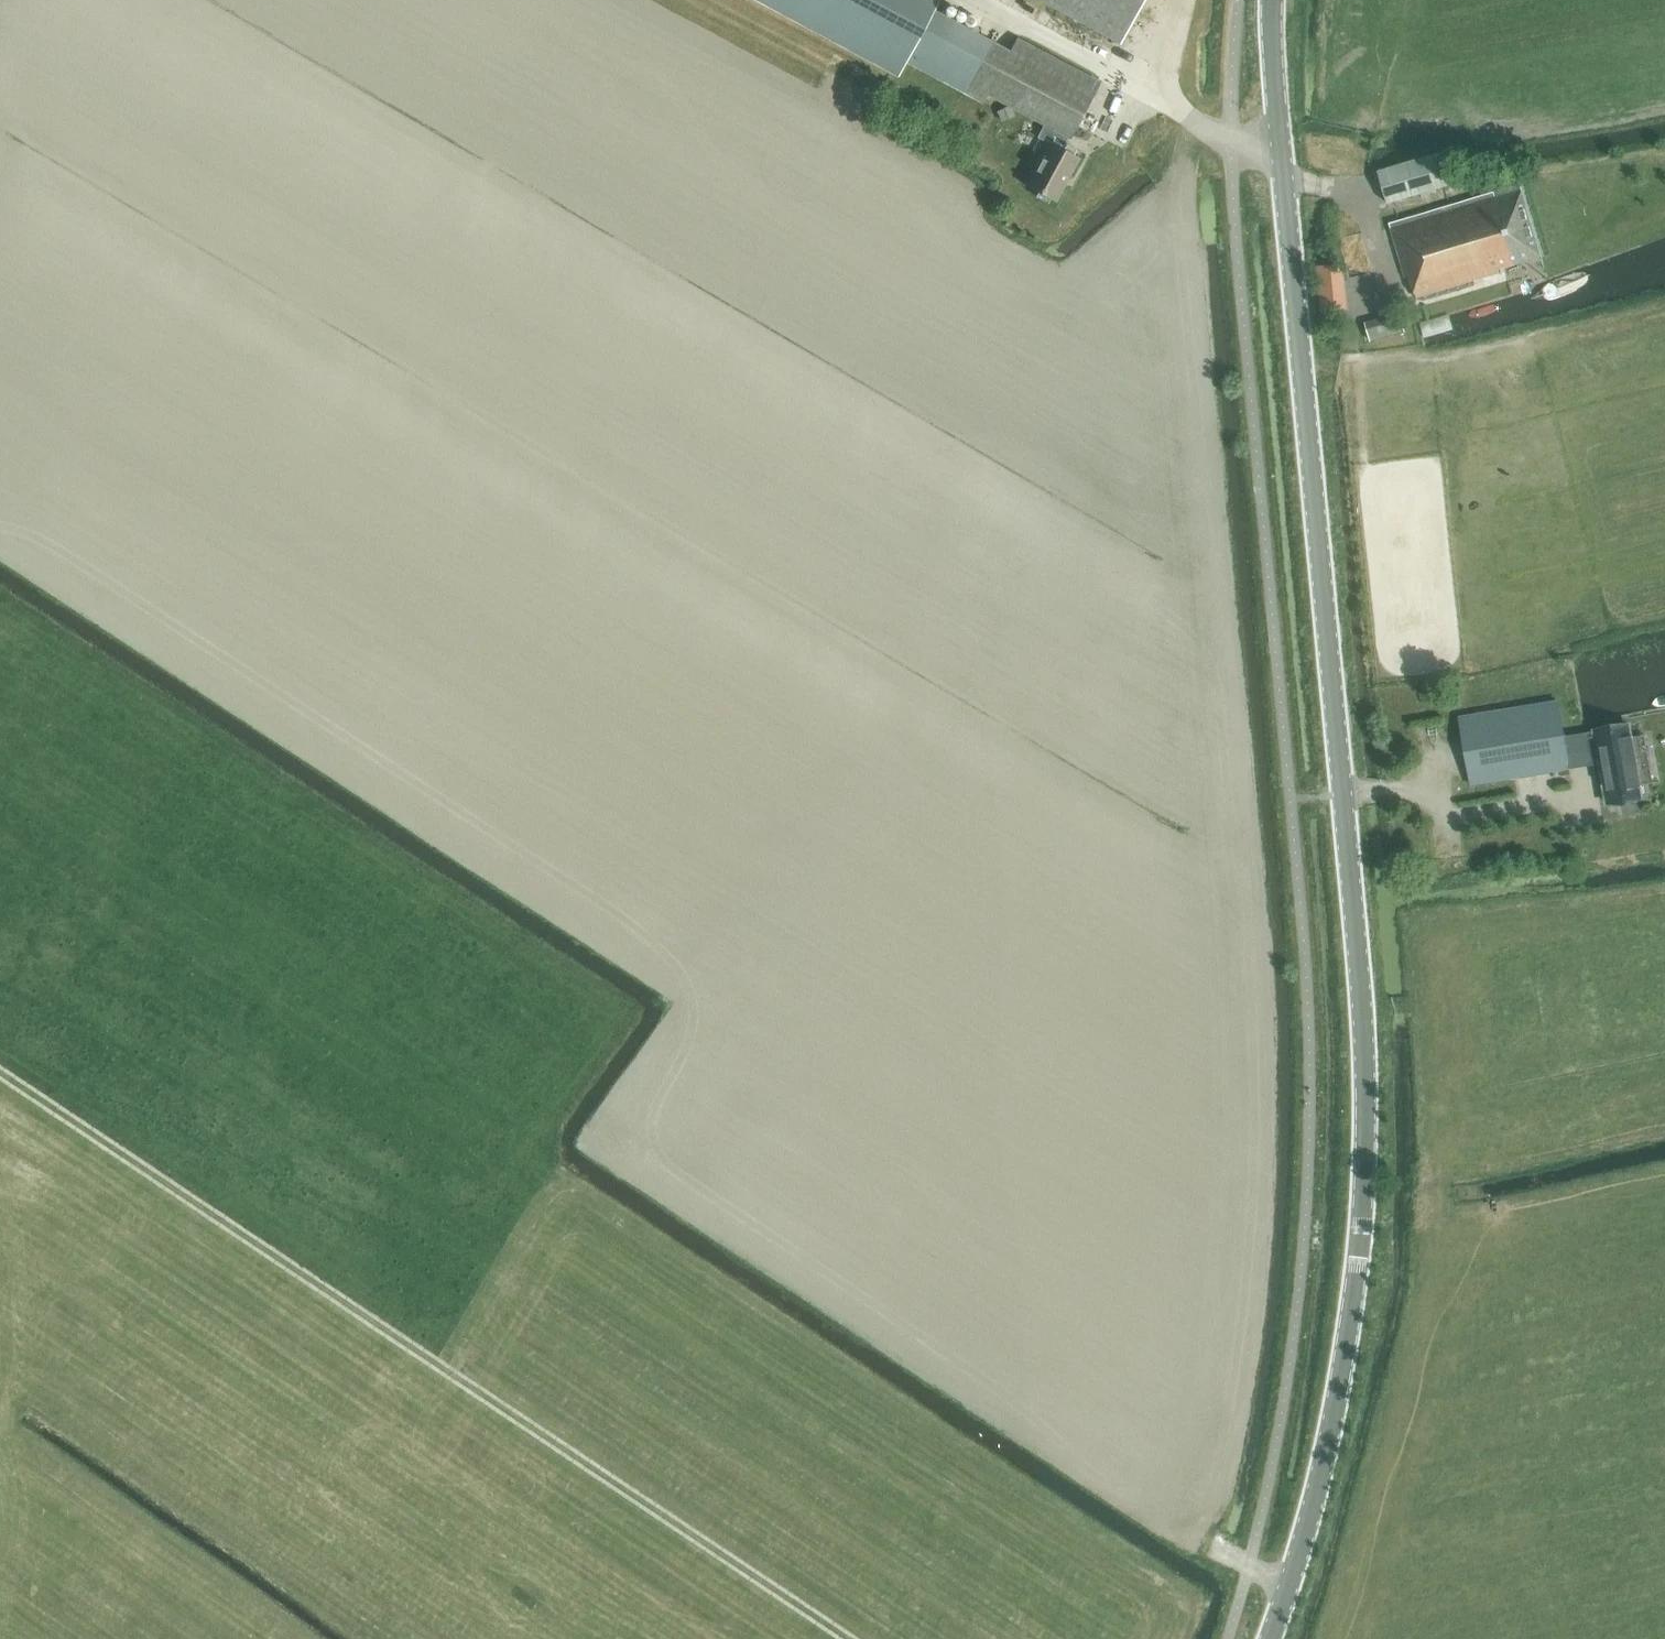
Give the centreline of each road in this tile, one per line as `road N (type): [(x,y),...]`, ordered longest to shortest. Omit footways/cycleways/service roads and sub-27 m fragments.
road 1 (secondary): [(1270,1638),(1339,1385),(1360,1238),(1365,1092),(1272,0)]
road 2 (track): [(0,1071),(850,1638)]

